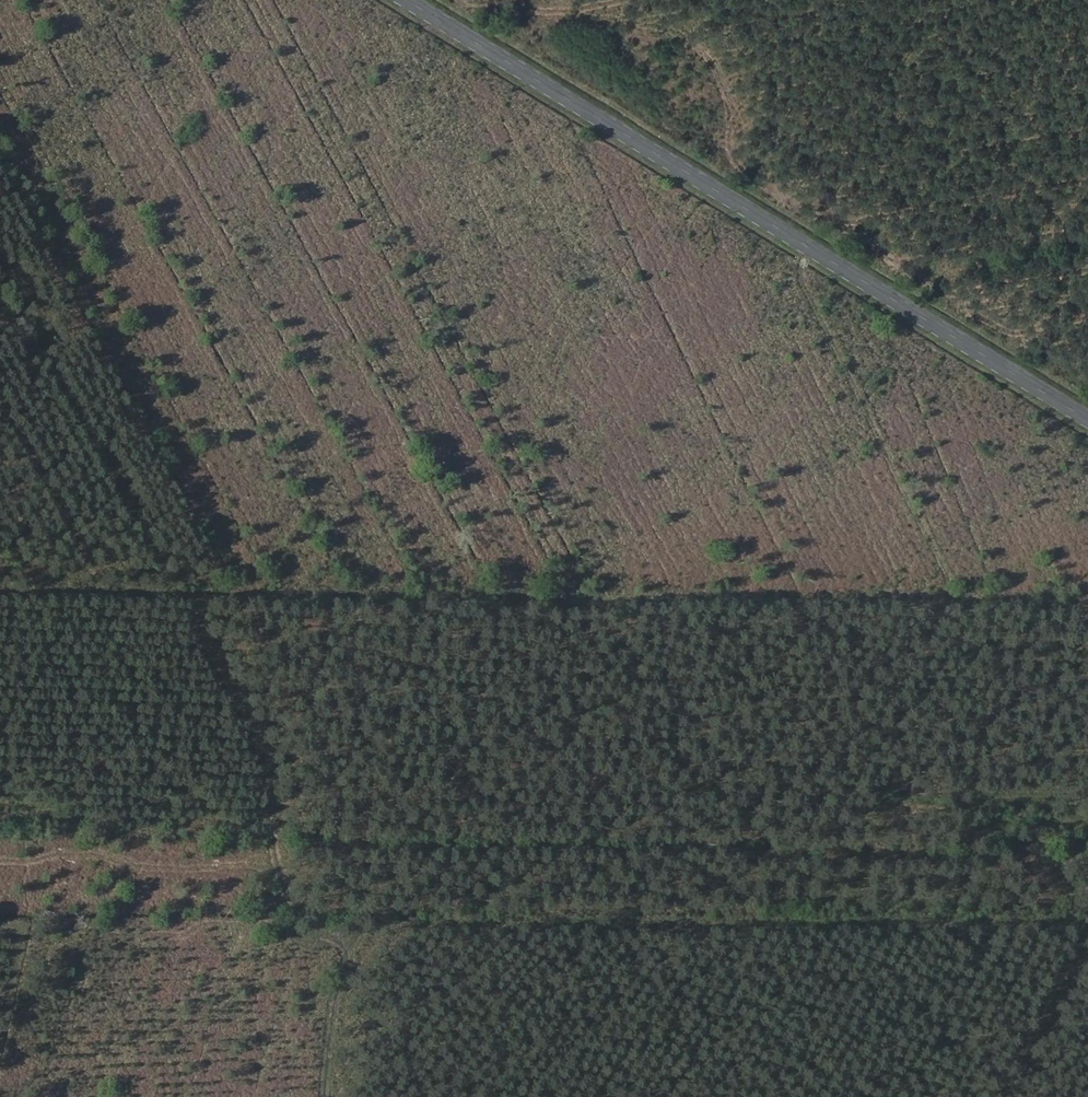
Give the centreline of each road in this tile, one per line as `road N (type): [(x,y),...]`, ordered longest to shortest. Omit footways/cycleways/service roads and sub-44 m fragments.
road 1 (secondary): [(405,0),(1087,419)]

